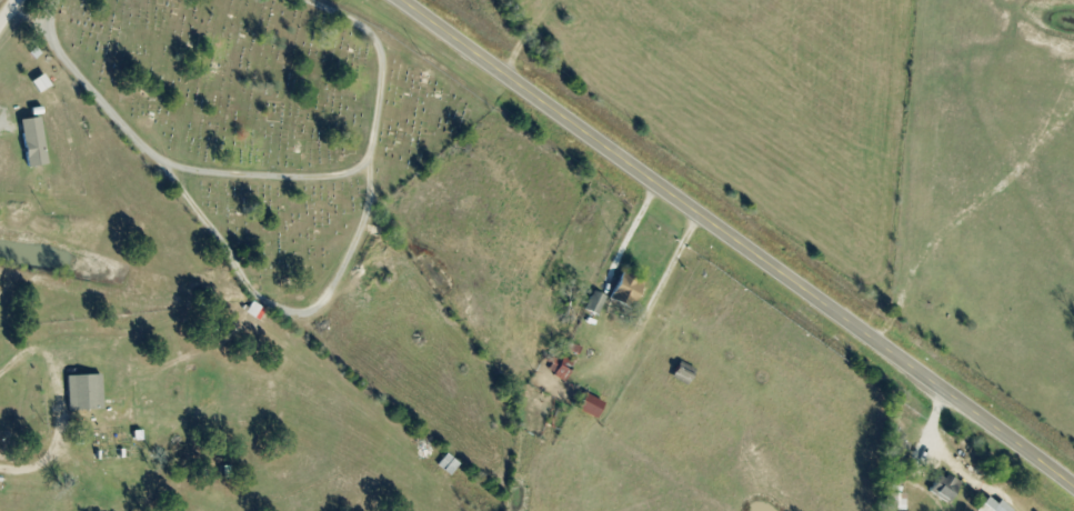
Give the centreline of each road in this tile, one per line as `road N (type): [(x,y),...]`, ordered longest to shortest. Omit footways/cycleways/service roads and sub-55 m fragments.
road 1 (tertiary): [(397,0),(1073,489)]
road 2 (residential): [(169,170),(318,177),(363,169),(380,52),(363,28),(306,0)]
road 3 (residential): [(169,170),(257,297),(305,315),(327,301),(368,213),(363,169)]
road 4 (residential): [(57,0),(50,38),(169,170)]

